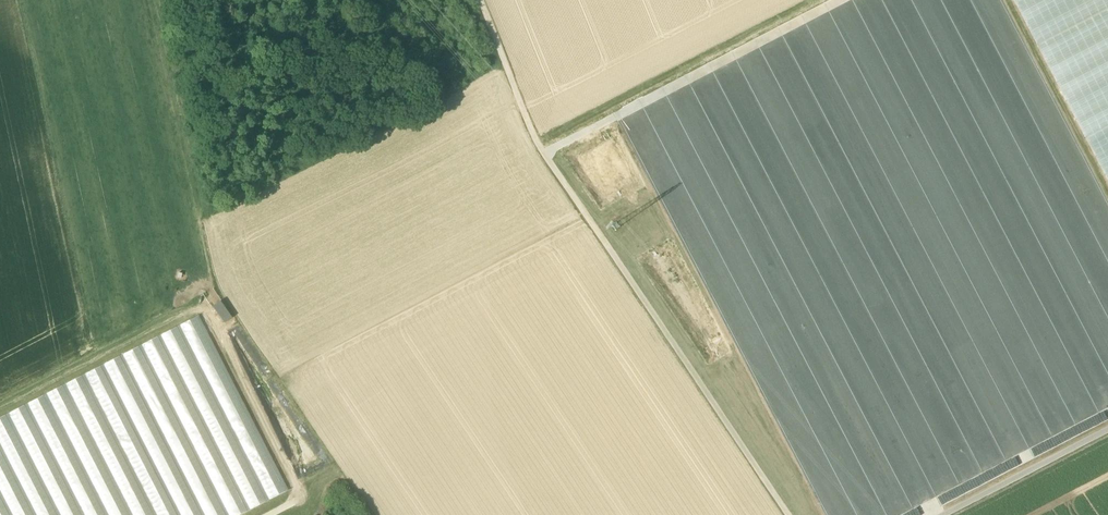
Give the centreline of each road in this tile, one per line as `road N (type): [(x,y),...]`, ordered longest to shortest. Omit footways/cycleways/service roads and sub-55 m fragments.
road 1 (track): [(479,0),(536,142),(789,514)]
road 2 (track): [(1107,430),(943,514)]

